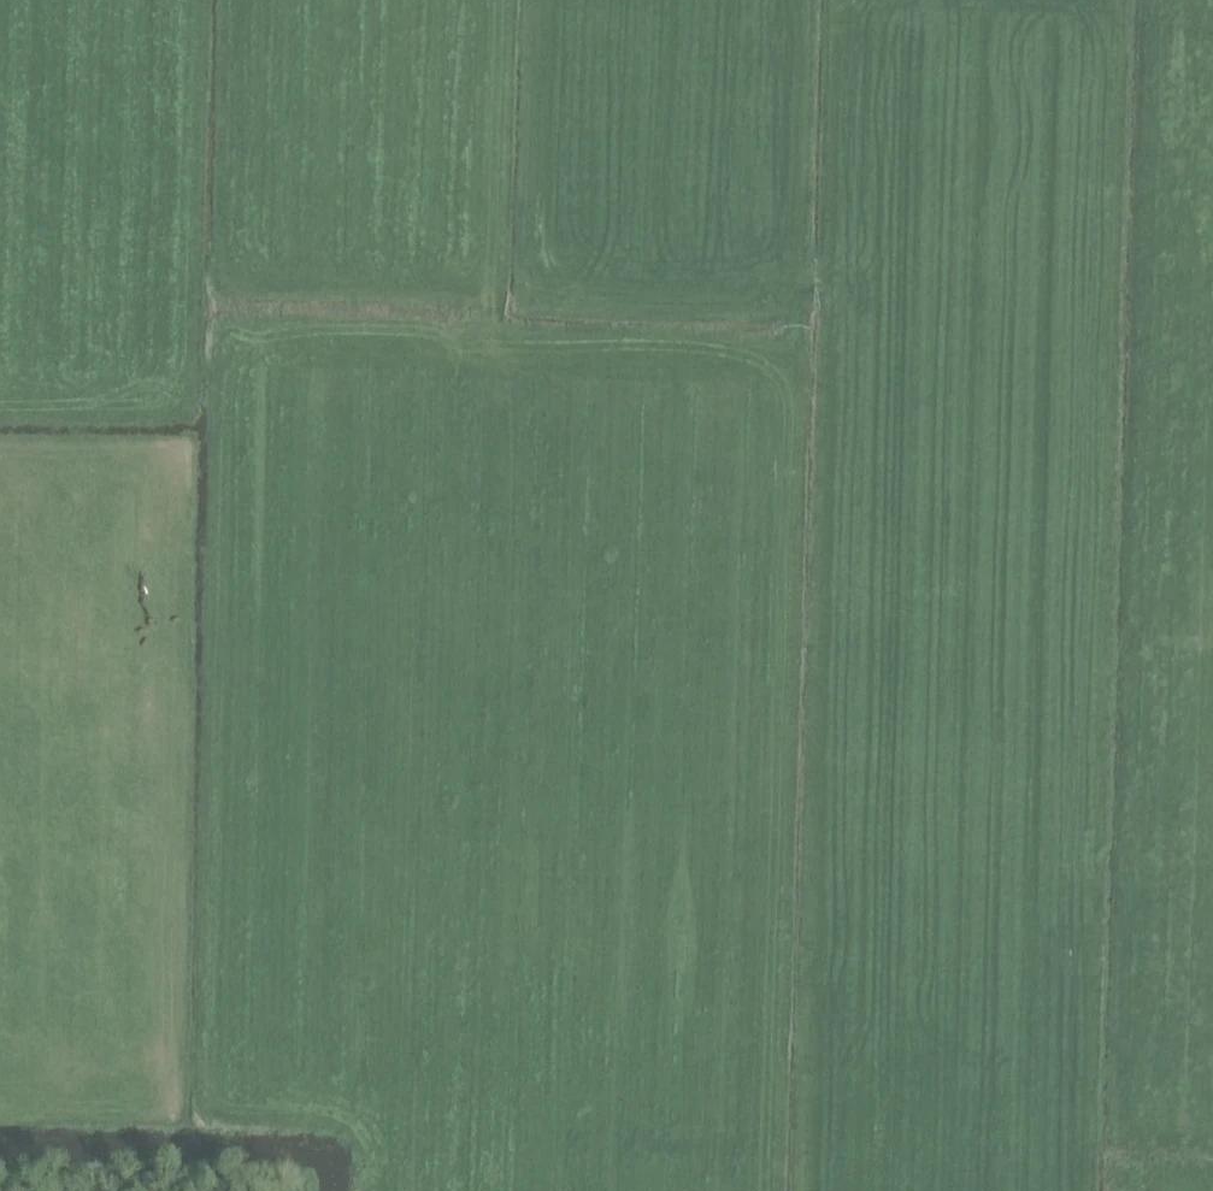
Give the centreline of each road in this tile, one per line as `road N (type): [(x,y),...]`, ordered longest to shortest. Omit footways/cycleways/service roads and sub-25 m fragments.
road 1 (track): [(297,1190),(273,1179),(0,1175)]

